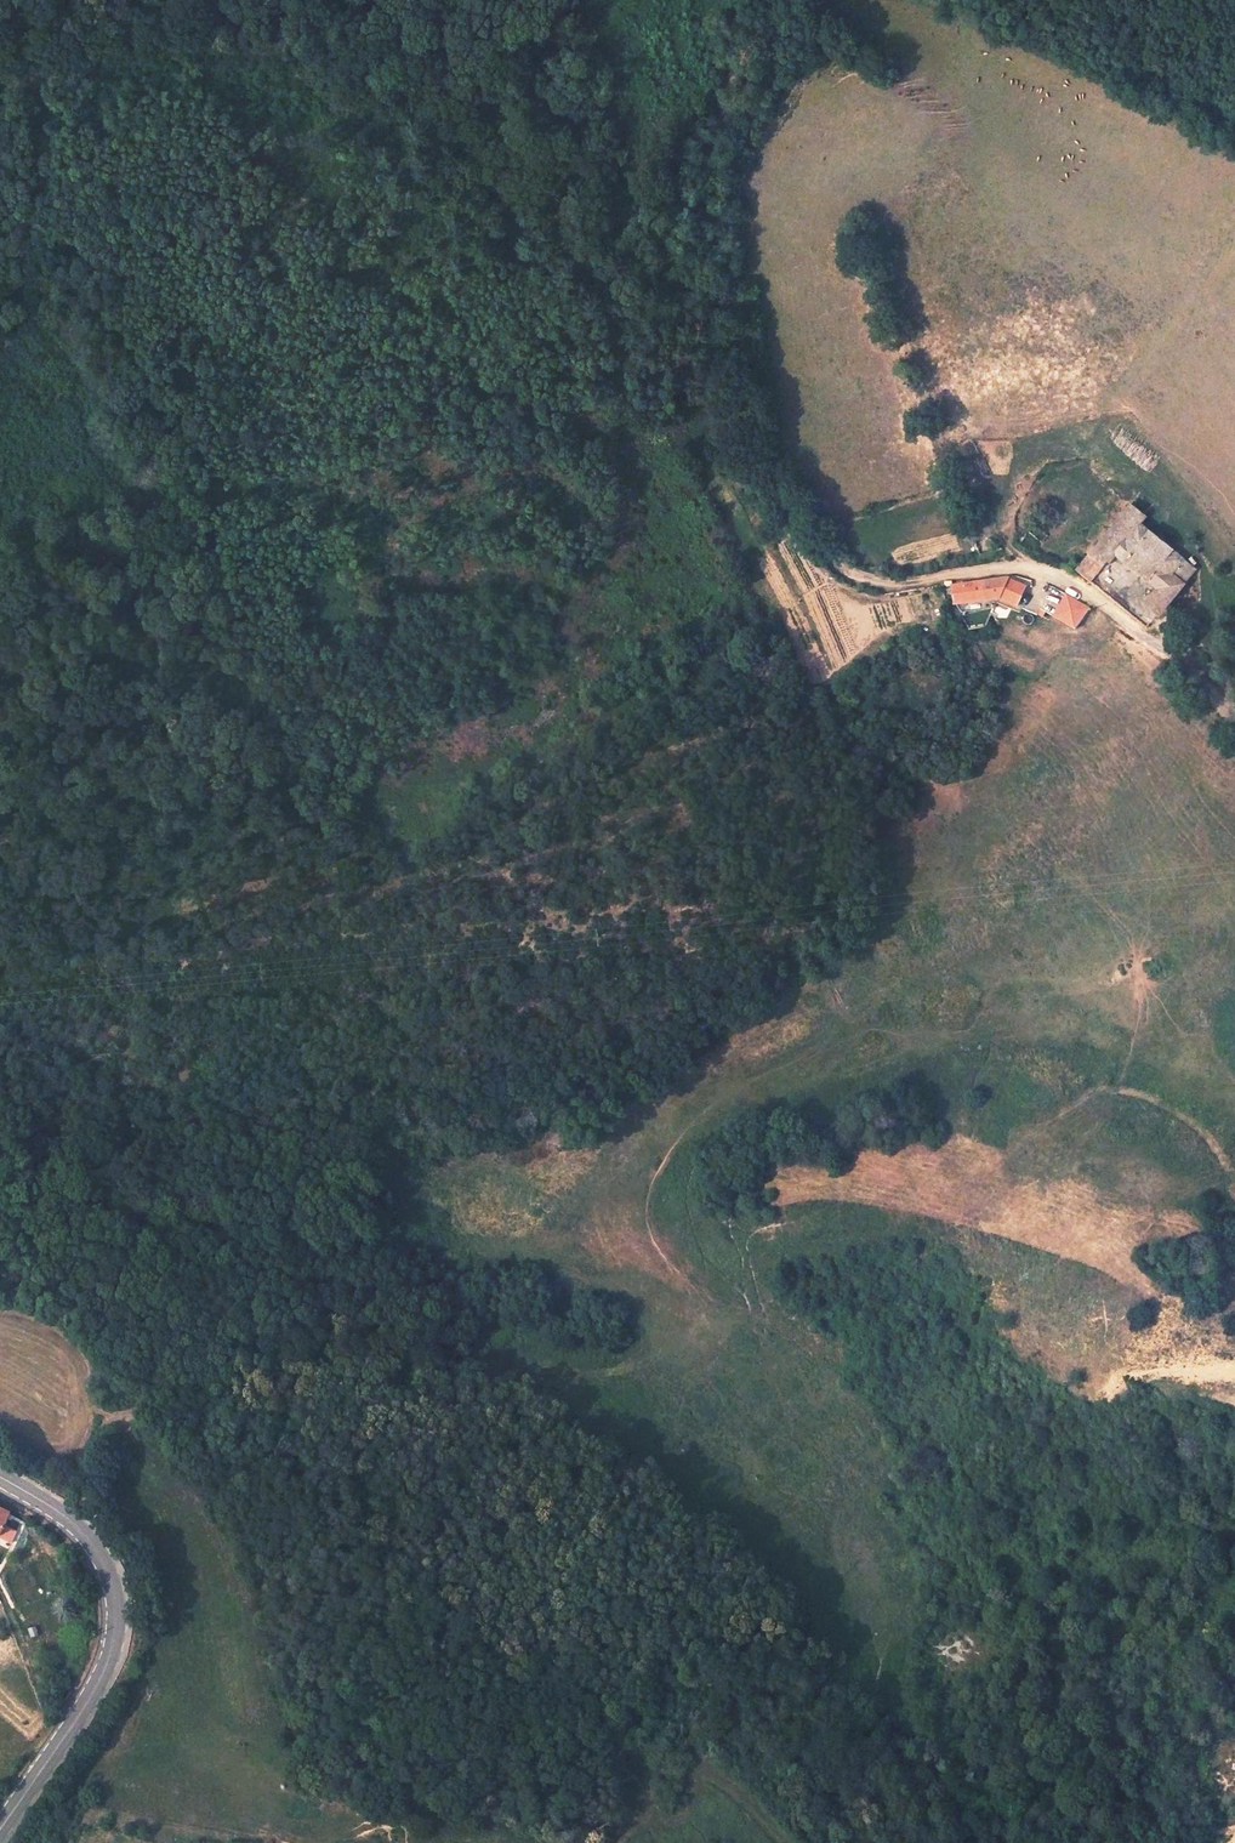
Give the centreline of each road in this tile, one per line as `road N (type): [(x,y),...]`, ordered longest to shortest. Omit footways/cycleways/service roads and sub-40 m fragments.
road 1 (track): [(1137,634),(1038,565),(872,575),(838,559),(775,476),(753,405),(719,168),(726,94),(770,0)]
road 2 (secondary): [(0,1820),(83,1699),(113,1642),(112,1593),(94,1546),(0,1481)]
road 3 (unclassified): [(1234,724),(1137,634)]

